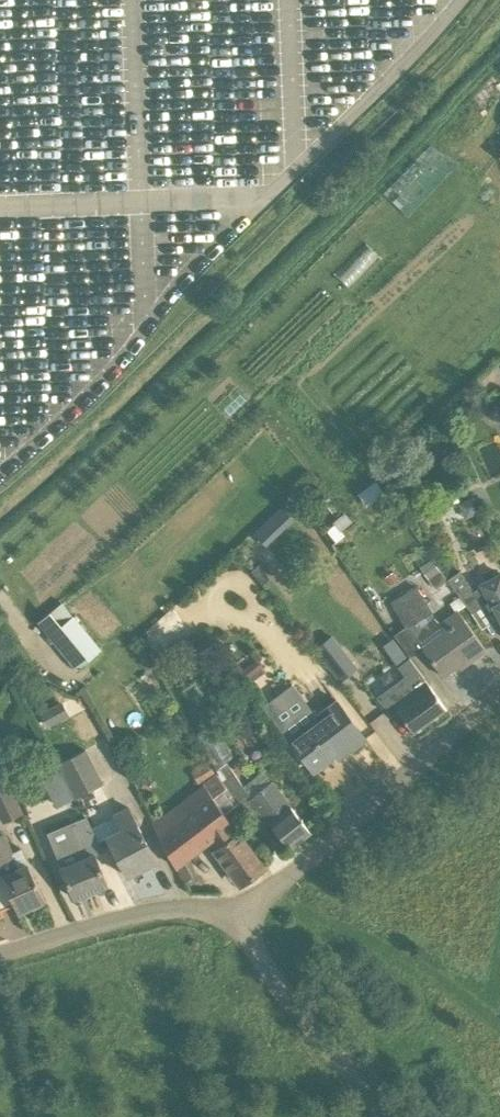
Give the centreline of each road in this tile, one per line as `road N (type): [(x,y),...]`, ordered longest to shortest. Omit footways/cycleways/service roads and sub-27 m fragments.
road 1 (residential): [(233,923),(499,694)]
road 2 (residential): [(233,923),(387,1116)]
road 3 (residential): [(0,960),(170,909),(213,911),(233,923)]

